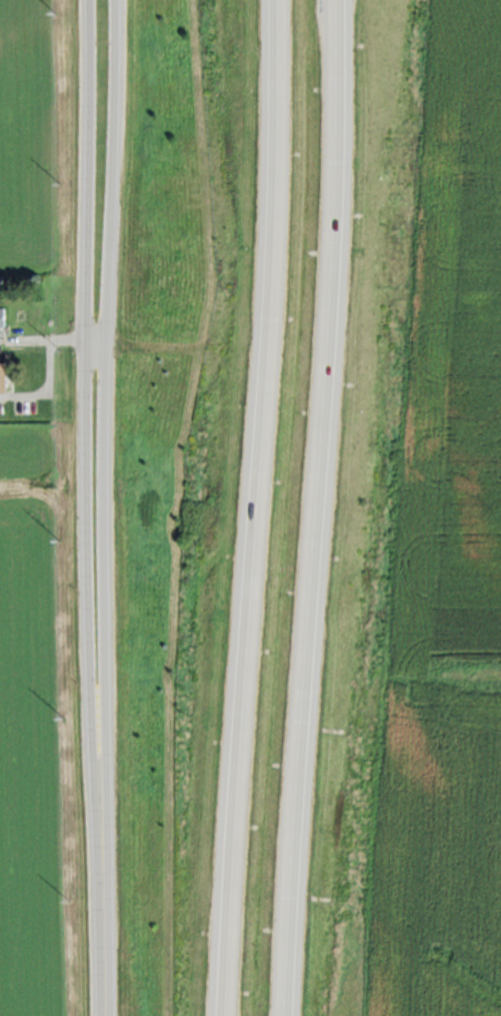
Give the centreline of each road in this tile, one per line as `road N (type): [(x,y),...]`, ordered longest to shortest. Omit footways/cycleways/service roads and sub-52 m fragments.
road 1 (motorway): [(285,1015),(337,262),(337,0)]
road 2 (motorway): [(268,0),(265,296),(231,705),(221,1015)]
road 3 (tertiary): [(87,0),(84,501),(99,815)]
road 4 (tertiary): [(99,815),(112,0)]
road 5 (tertiary): [(99,815),(103,1015)]

